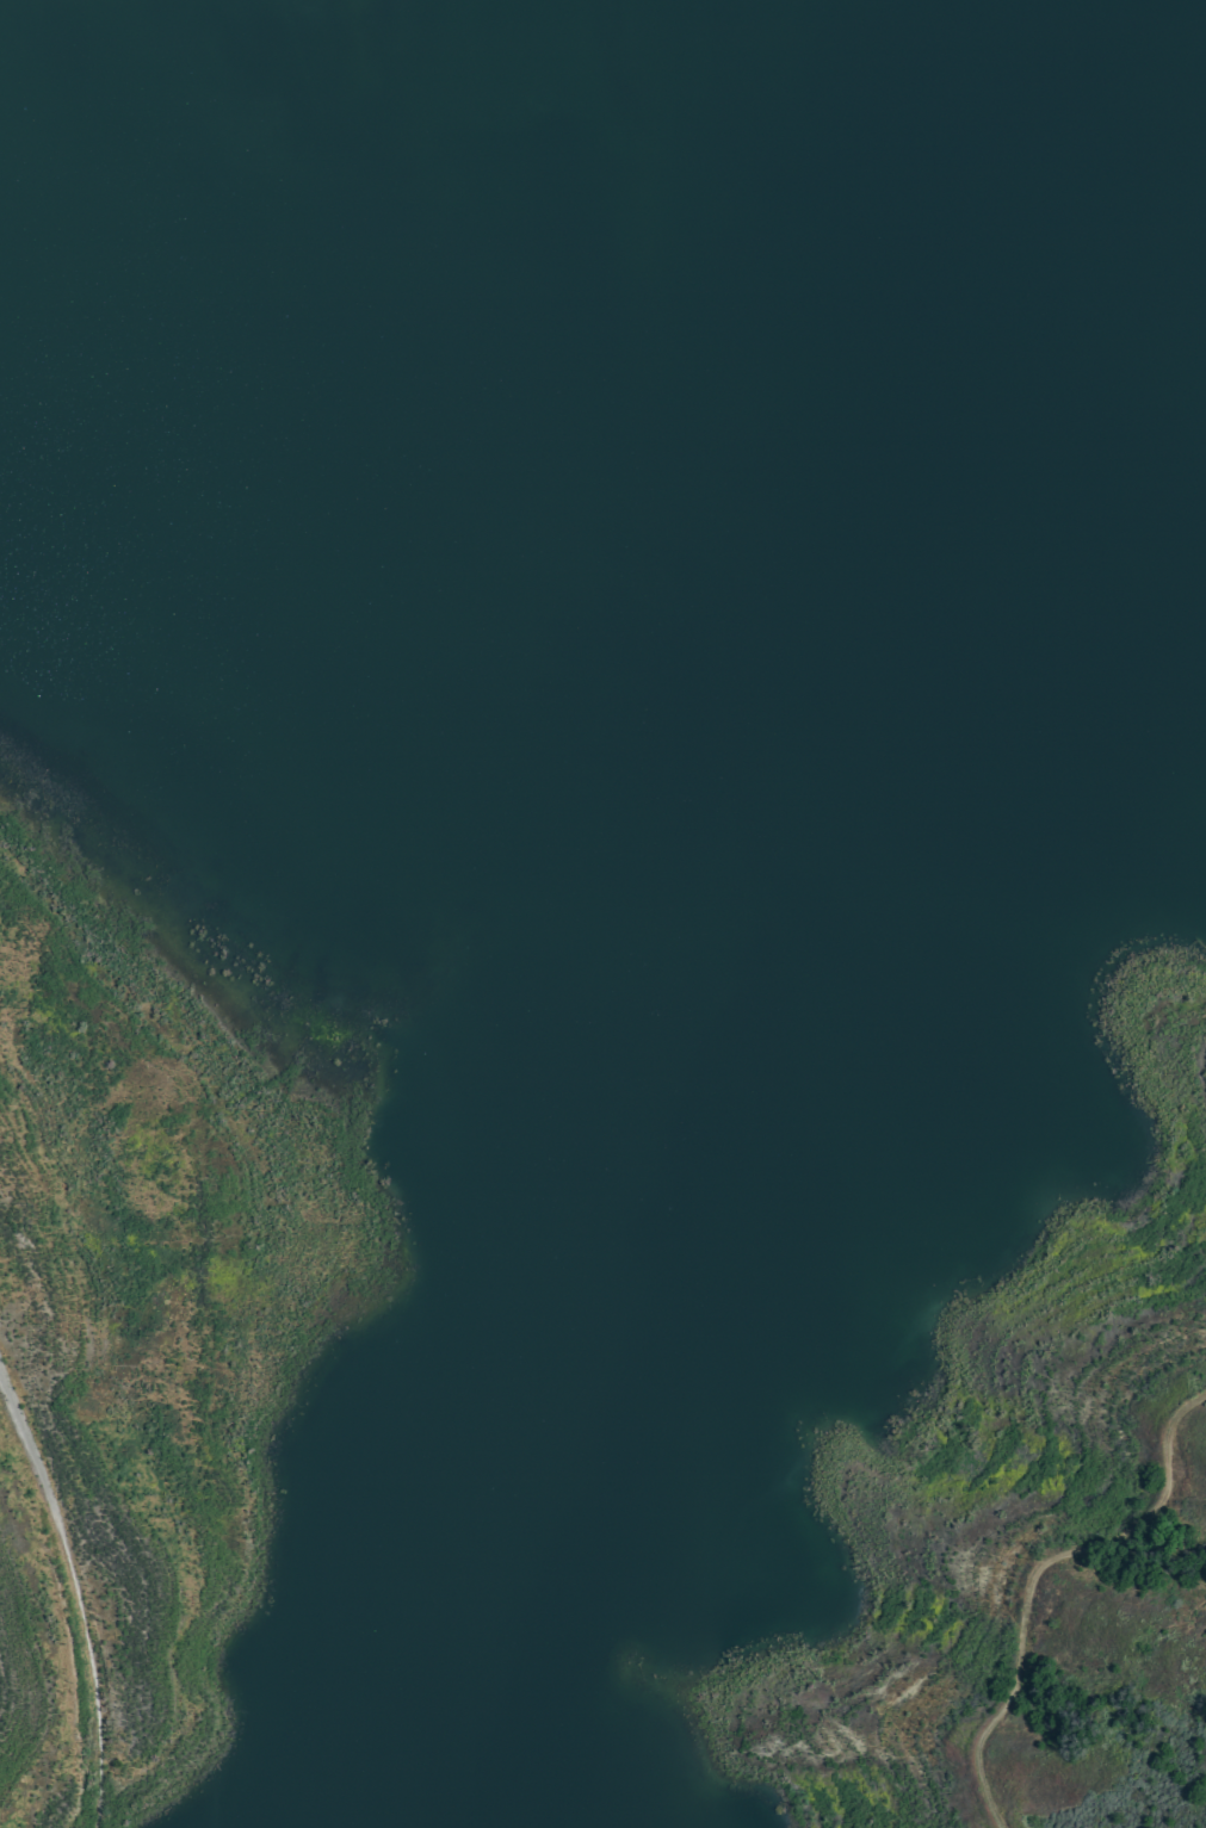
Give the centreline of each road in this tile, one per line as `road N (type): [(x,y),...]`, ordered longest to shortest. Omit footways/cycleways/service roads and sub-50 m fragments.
road 1 (residential): [(0,1379),(66,1559),(91,1661),(99,1739),(95,1827)]

